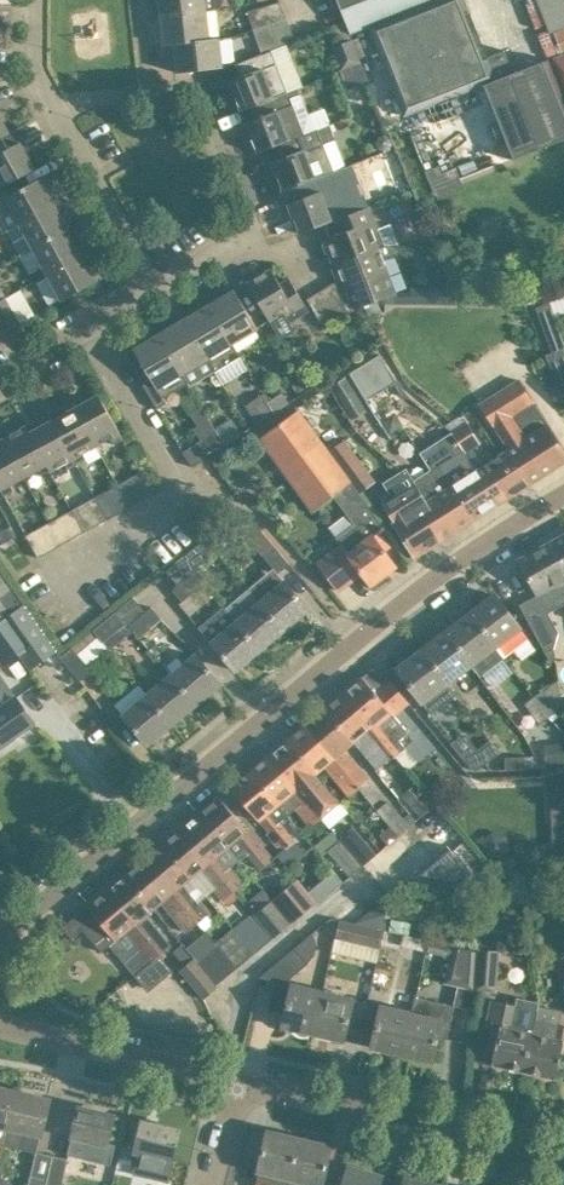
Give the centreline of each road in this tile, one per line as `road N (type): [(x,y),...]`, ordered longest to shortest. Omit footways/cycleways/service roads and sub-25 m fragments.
road 1 (residential): [(563,502),(265,711),(0,940)]
road 2 (residential): [(152,274),(220,237),(234,212),(190,103),(174,88),(57,102)]
road 3 (residential): [(563,1154),(235,1076)]
road 4 (residential): [(235,1076),(0,1019)]
road 5 (residential): [(152,274),(57,102)]
road 6 (residential): [(0,355),(152,274)]

